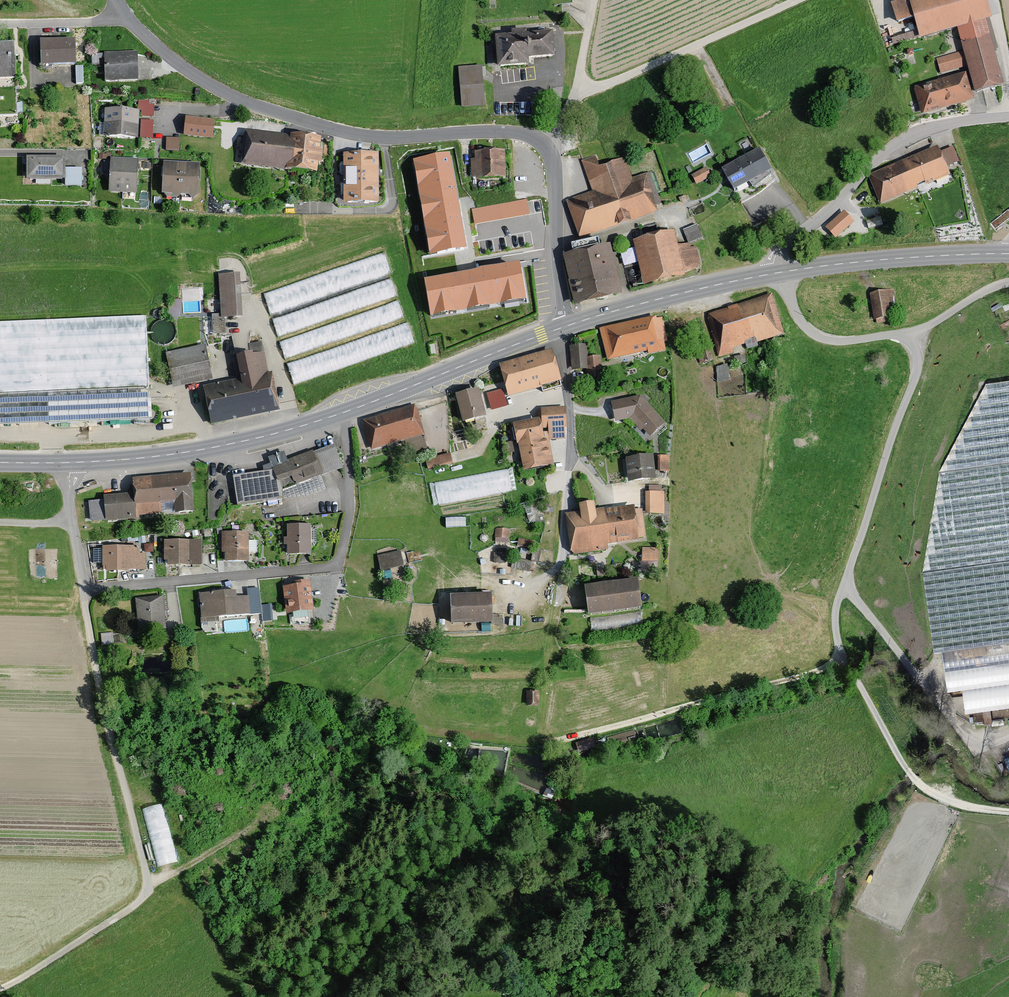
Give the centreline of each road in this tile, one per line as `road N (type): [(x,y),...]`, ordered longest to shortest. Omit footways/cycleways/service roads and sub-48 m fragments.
road 1 (unclassified): [(125,12),(177,65),(244,100),(330,129),(374,138),(494,131),(547,145),(555,159),(563,327)]
road 2 (residential): [(343,413),(350,511),(338,565),(329,568),(83,590),(69,463)]
road 3 (track): [(83,590),(102,704),(150,887),(128,910),(0,988)]
road 4 (track): [(539,744),(811,673),(842,655)]
road 5 (residential): [(1008,116),(955,123),(890,150),(775,254),(777,273)]
road 6 (primary): [(343,413),(179,454),(69,463)]
road 7 (track): [(1008,812),(964,806),(917,781),(842,655)]
road 8 (track): [(1008,737),(980,742),(954,725),(844,583)]
road 9 (track): [(578,92),(798,0)]
road 10 (primary): [(563,327),(343,413)]
road 11 (primary): [(1008,254),(777,273)]
road 12 (primary): [(777,273),(563,327)]
road 13 (residential): [(563,327),(571,434),(566,498)]
road 14 (track): [(594,0),(578,92),(547,145)]
road 15 (residential): [(125,12),(0,23)]

